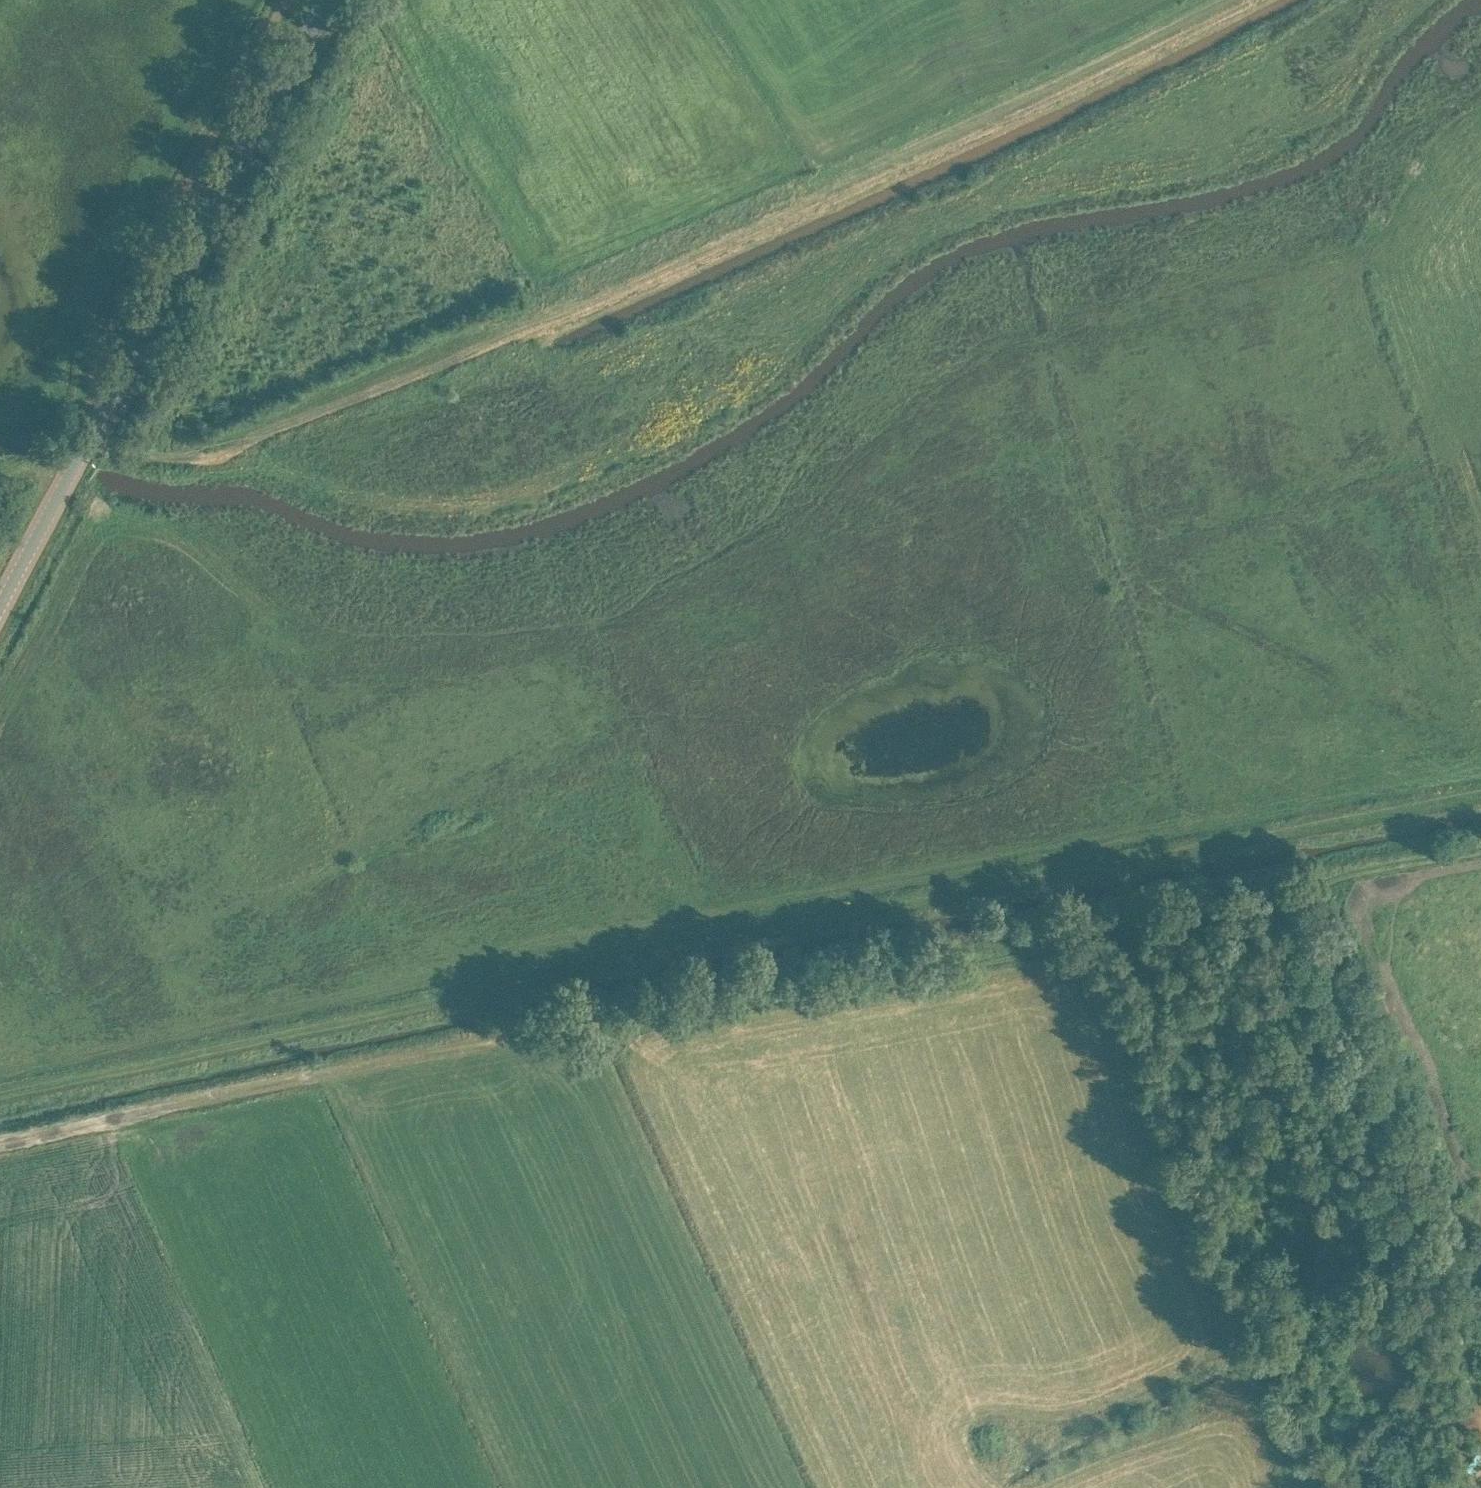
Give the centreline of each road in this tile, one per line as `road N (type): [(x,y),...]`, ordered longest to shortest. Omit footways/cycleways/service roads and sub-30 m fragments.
road 1 (track): [(1480,848),(1019,956),(267,1086),(0,1145)]
road 2 (tertiary): [(0,607),(328,0)]

